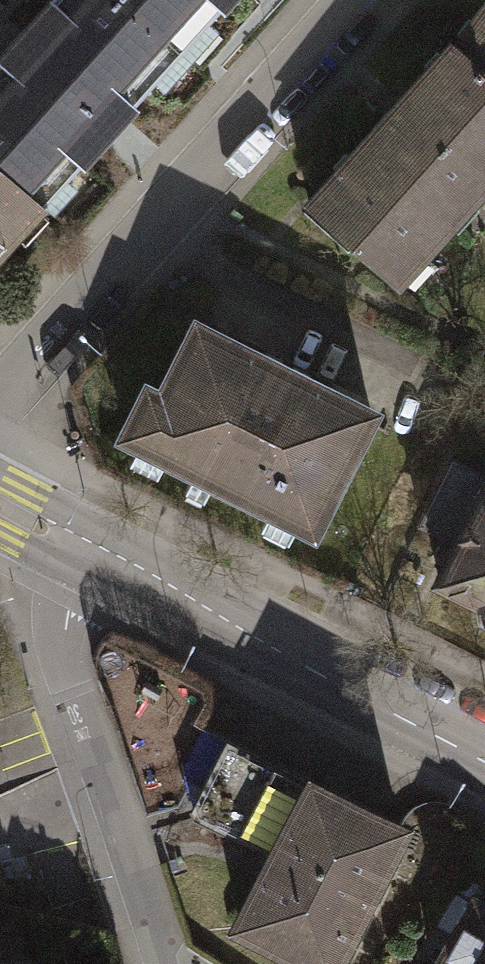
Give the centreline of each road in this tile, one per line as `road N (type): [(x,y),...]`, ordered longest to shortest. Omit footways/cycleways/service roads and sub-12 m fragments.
road 1 (residential): [(0,398),(349,0)]
road 2 (tertiary): [(84,548),(484,760)]
road 3 (residential): [(84,548),(59,641),(161,963)]

